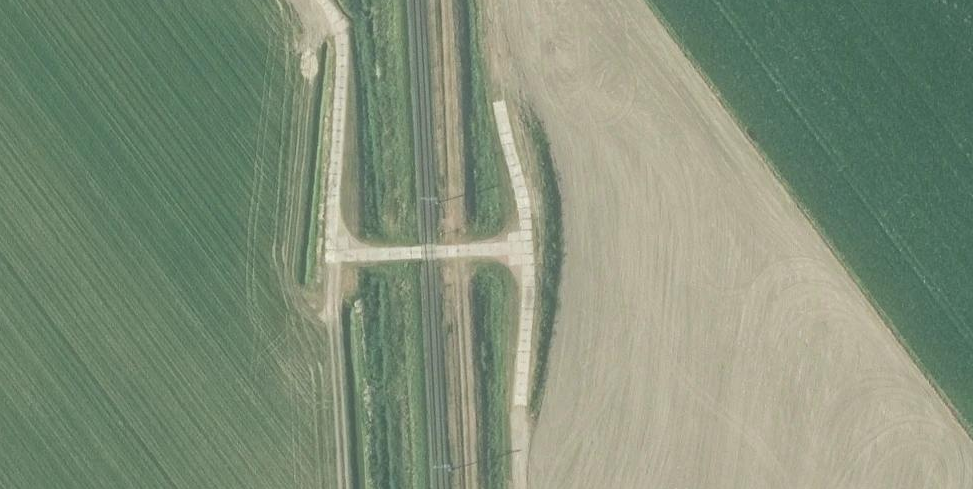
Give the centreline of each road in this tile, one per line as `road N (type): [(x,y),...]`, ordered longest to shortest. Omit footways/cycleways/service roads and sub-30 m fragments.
road 1 (track): [(470,488),(448,0)]
road 2 (track): [(322,0),(342,33),(330,256)]
road 3 (track): [(527,247),(494,104),(492,0)]
road 4 (track): [(527,247),(520,488)]
road 5 (track): [(330,256),(340,488)]
road 6 (track): [(330,256),(527,247)]

